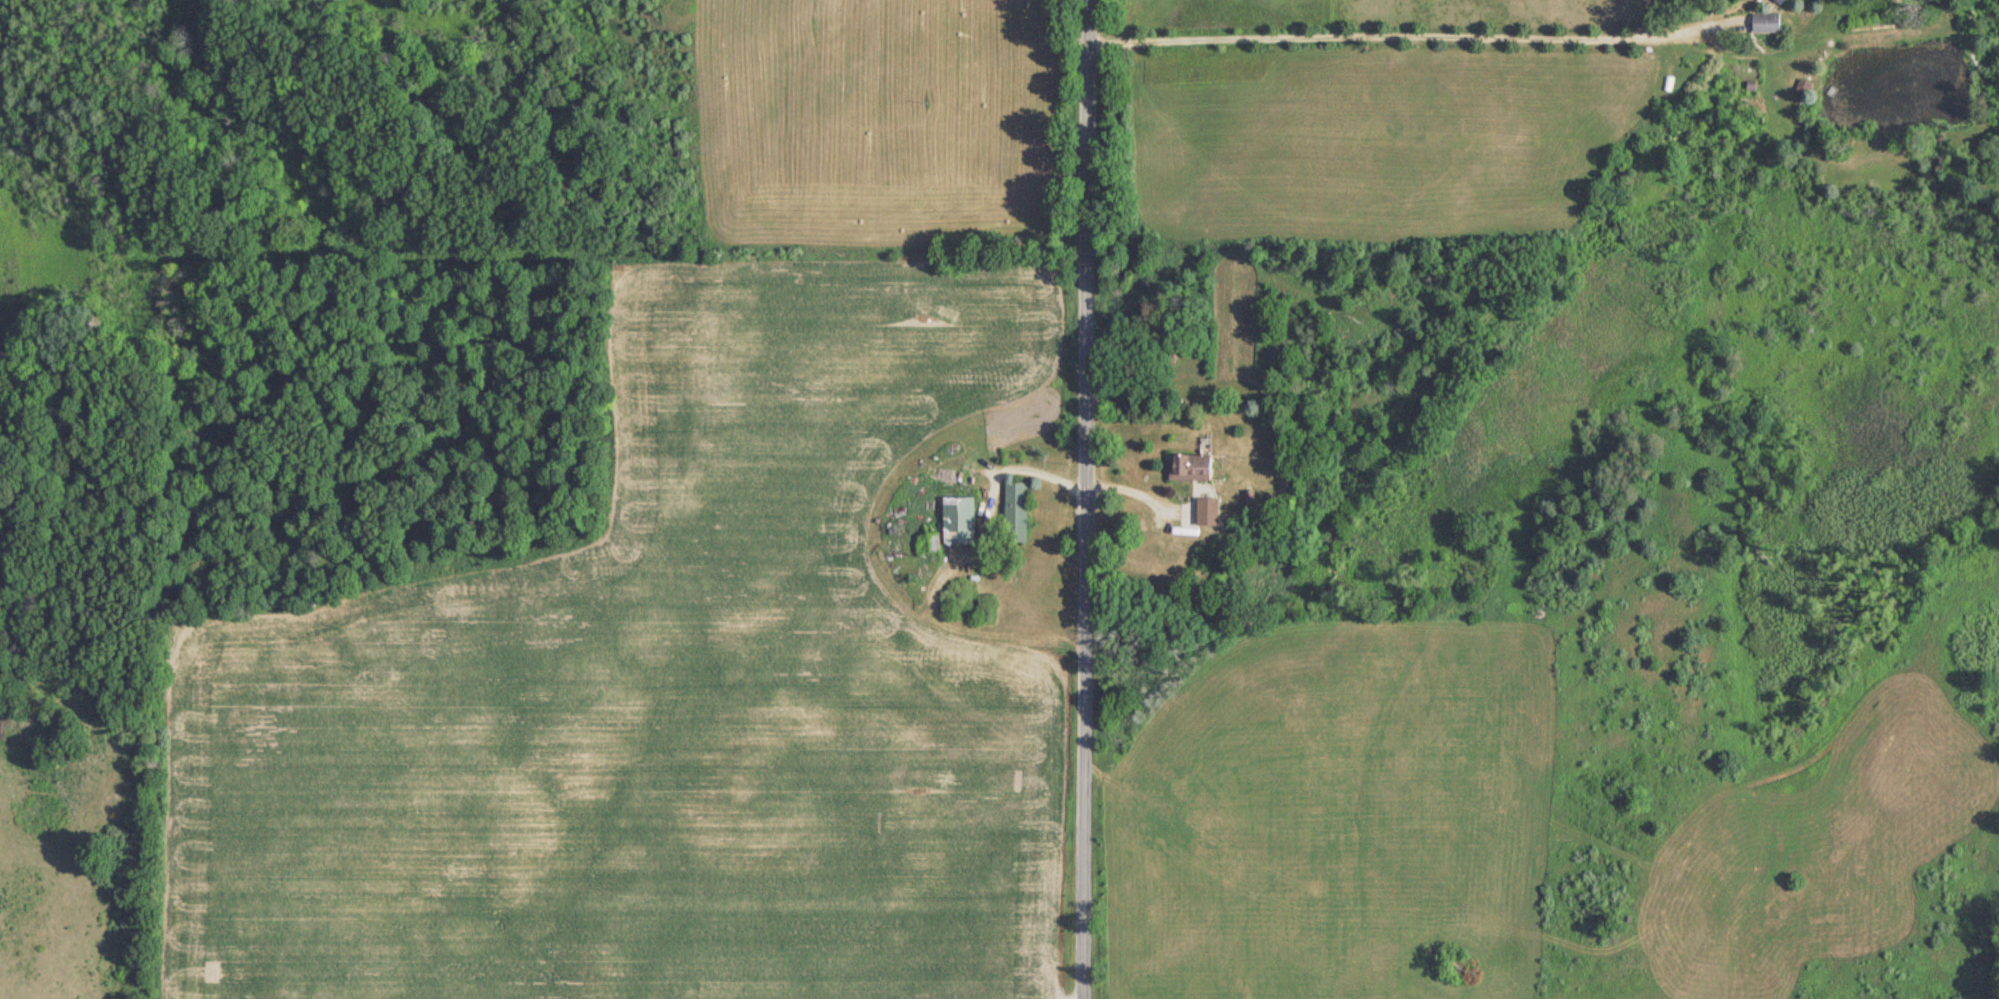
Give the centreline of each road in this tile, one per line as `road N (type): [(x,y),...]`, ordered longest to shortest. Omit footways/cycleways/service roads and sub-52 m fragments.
road 1 (residential): [(1083,998),(1083,0)]

